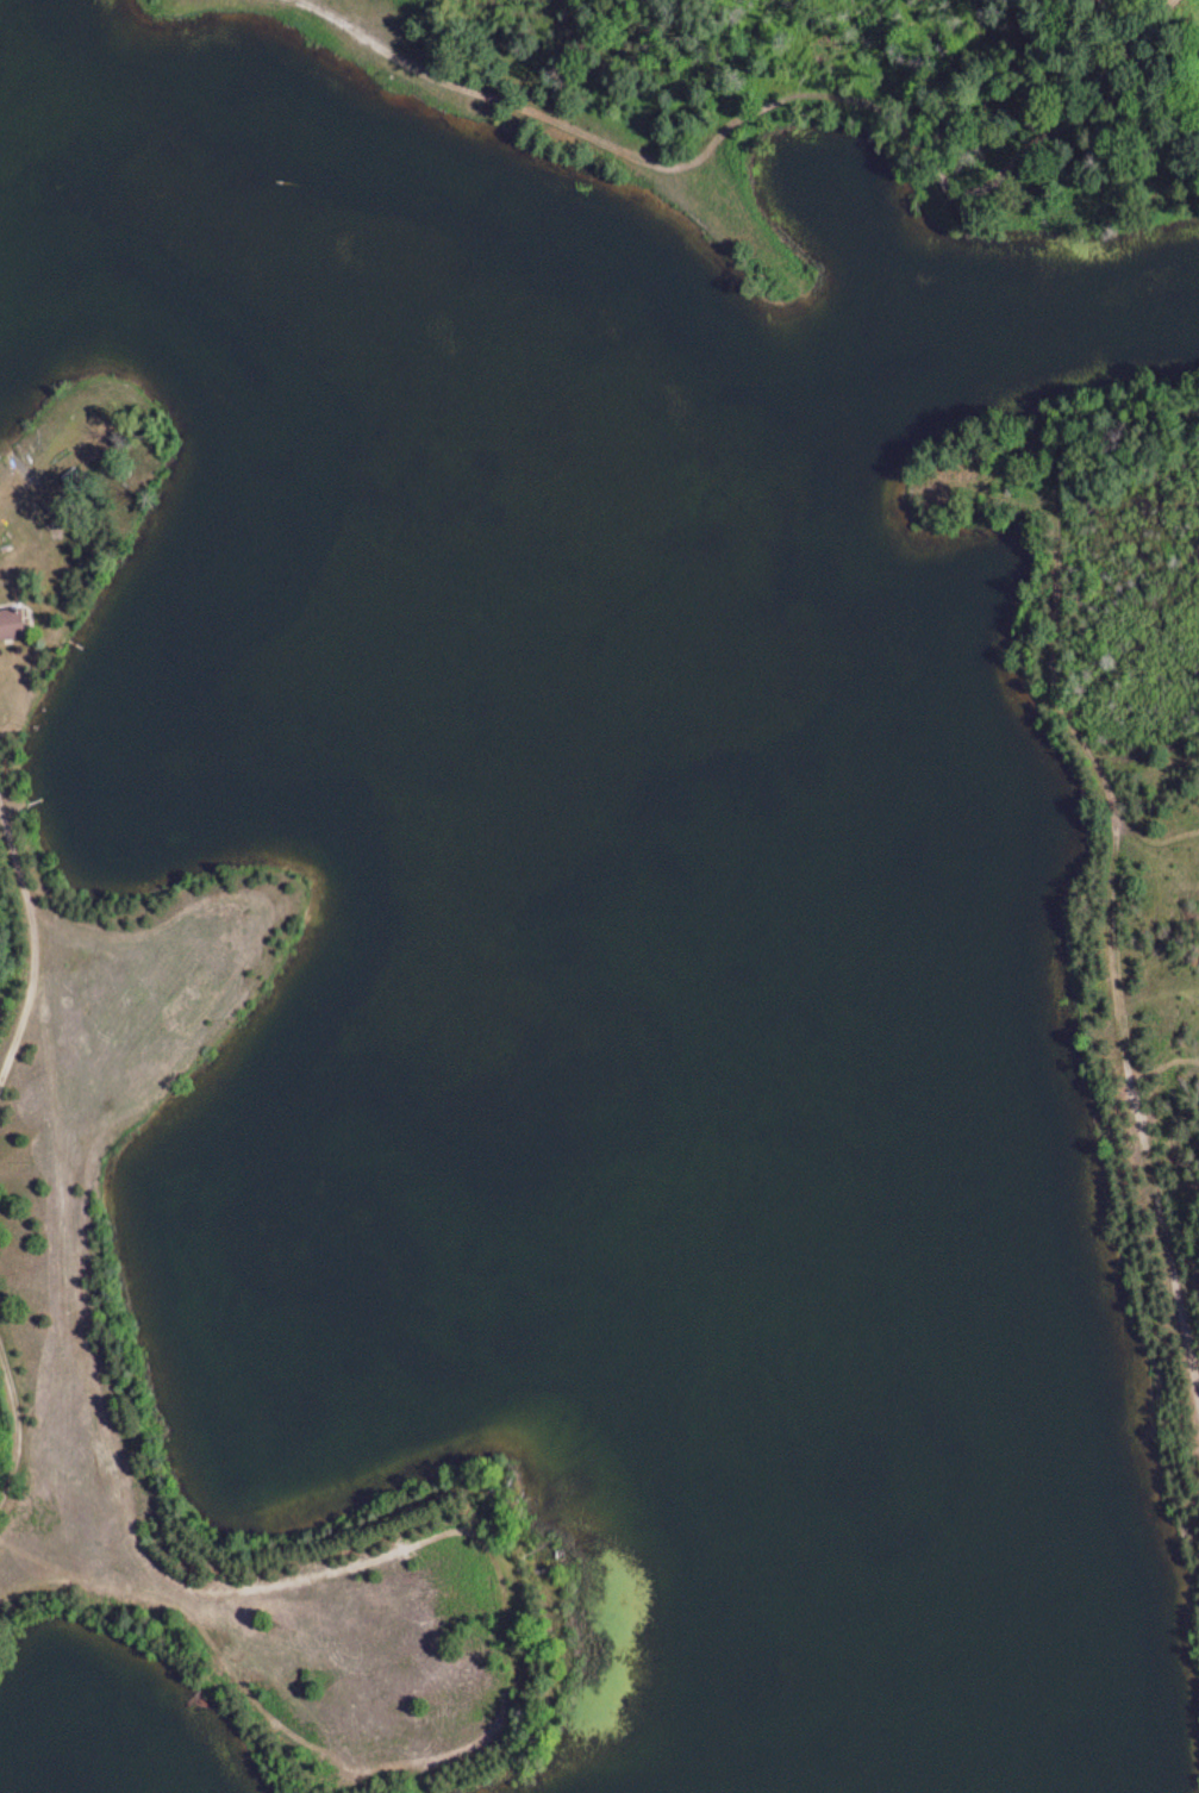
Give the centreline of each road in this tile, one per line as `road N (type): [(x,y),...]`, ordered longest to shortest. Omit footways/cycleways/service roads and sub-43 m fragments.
road 1 (track): [(0,803),(37,948),(35,989),(0,1096)]

